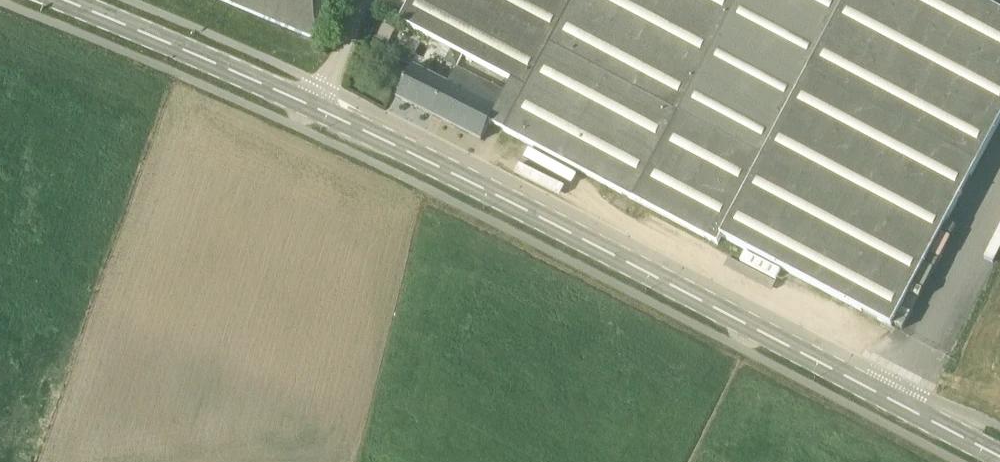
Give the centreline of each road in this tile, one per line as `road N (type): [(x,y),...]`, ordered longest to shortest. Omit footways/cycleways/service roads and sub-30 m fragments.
road 1 (secondary): [(999,457),(316,107)]
road 2 (secondary): [(316,107),(67,0)]

